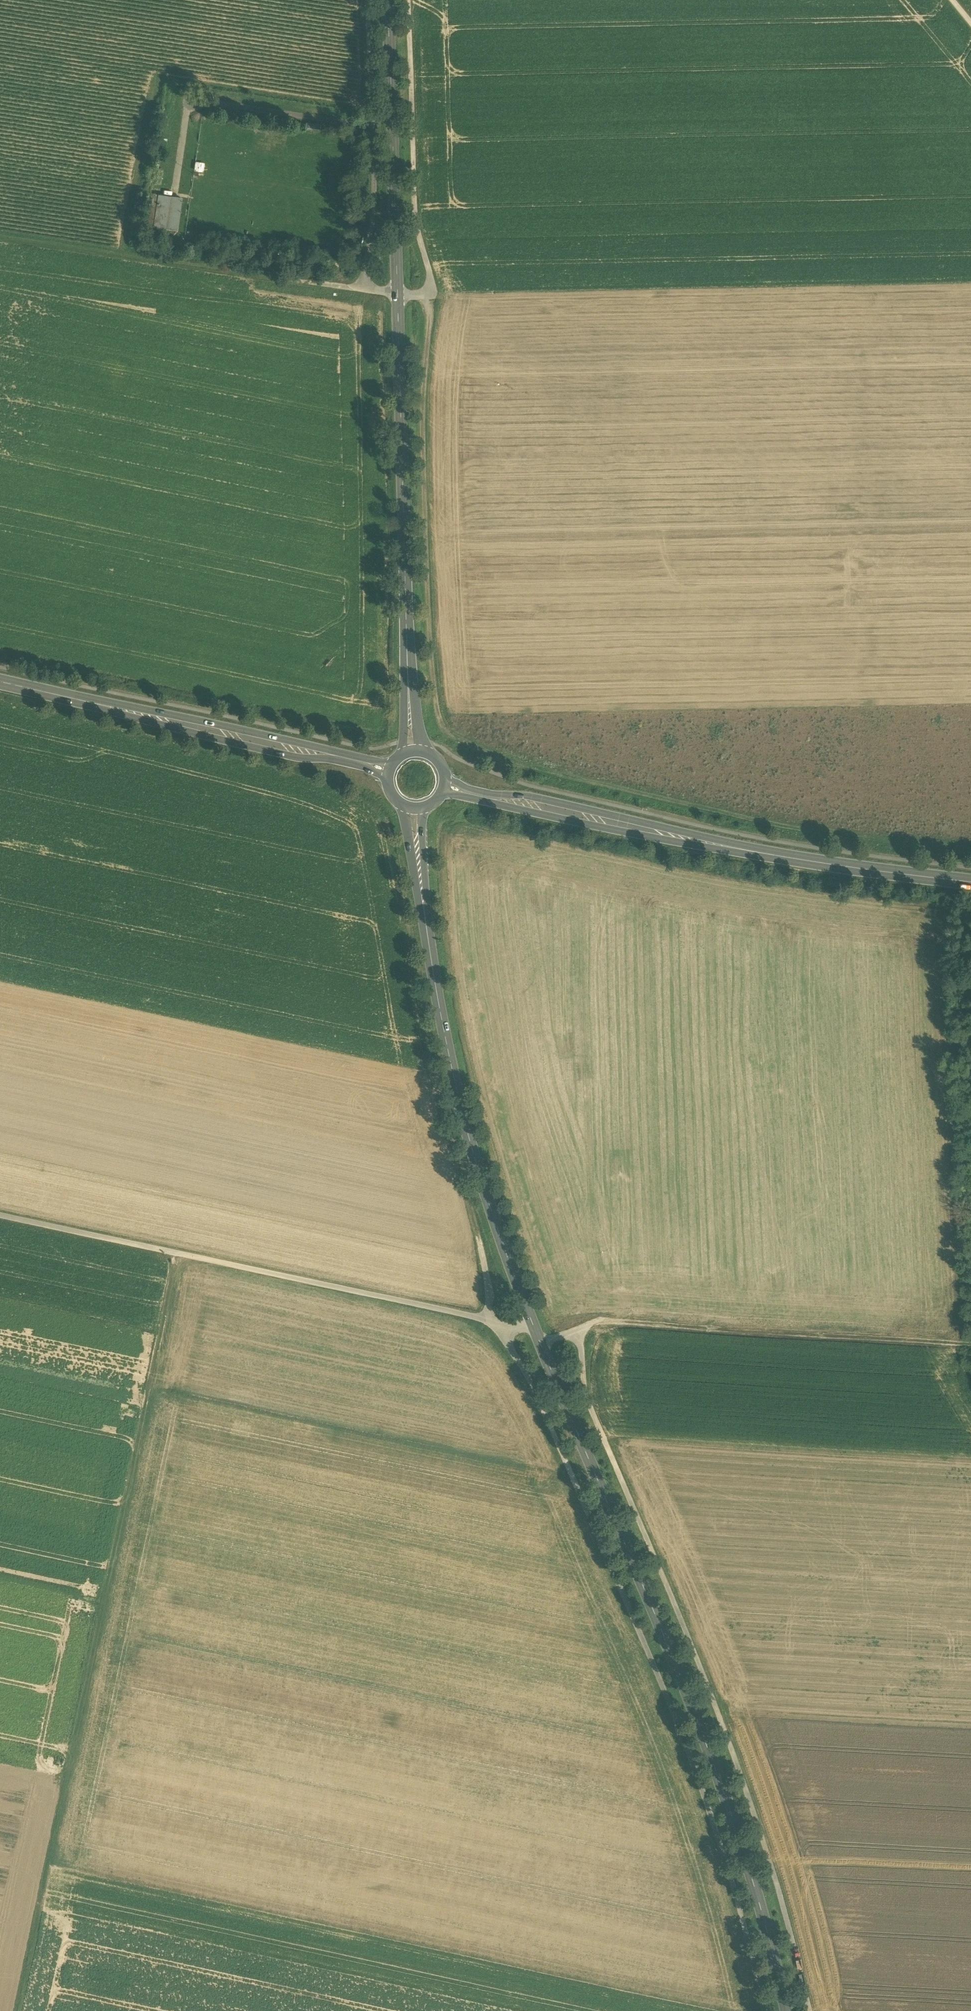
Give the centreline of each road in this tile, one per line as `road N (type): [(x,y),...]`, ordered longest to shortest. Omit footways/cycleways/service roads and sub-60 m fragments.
road 1 (tertiary): [(787,2010),(715,1765),(490,1206),(434,972),(416,808)]
road 2 (track): [(970,854),(738,820),(576,782),(457,738),(441,694),(426,513),(433,294)]
road 3 (track): [(178,1254),(16,2010)]
road 4 (track): [(809,2010),(771,1859),(588,1402),(578,1331),(541,1343)]
road 5 (tertiary): [(387,0),(415,751)]
road 6 (track): [(503,1330),(680,1729),(727,1862),(765,2010)]
road 7 (track): [(408,0),(418,238),(433,294),(398,295),(363,288),(372,233),(366,0)]
road 8 (track): [(533,1323),(503,1330),(493,1320),(0,1215)]
road 9 (secondary): [(970,881),(815,863),(444,787)]
road 10 (track): [(396,836),(409,952),(493,1320)]
road 11 (secondary): [(390,769),(0,681)]
road 12 (track): [(970,1344),(595,1321),(578,1331)]
road 13 (track): [(363,288),(0,237)]

